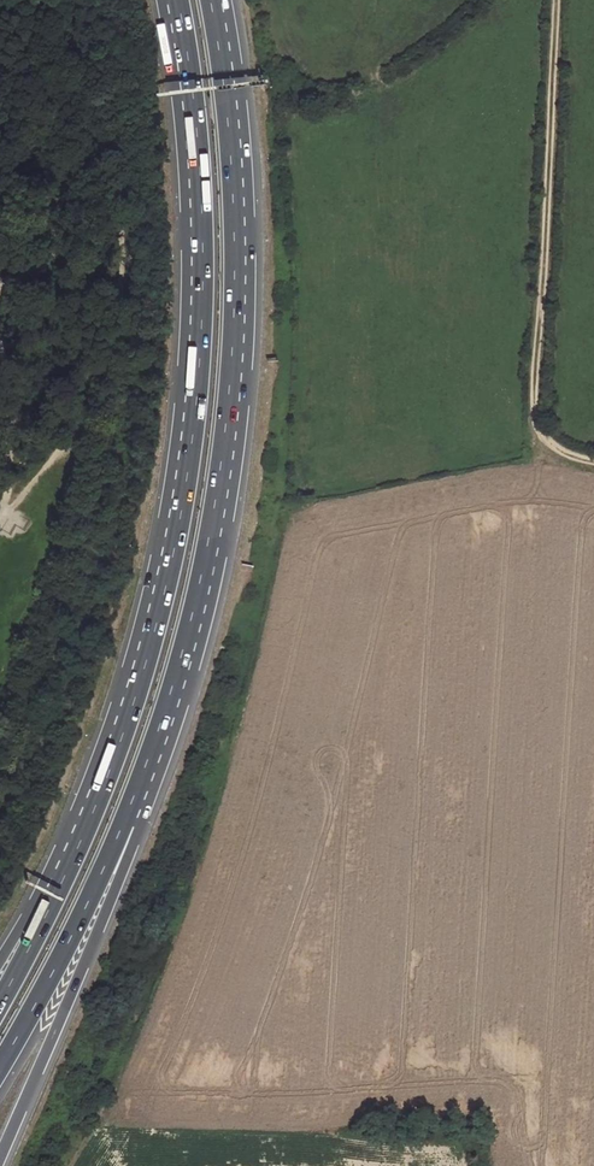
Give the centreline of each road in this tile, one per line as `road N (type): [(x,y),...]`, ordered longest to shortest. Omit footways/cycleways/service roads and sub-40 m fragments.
road 1 (motorway): [(179,0),(200,159),(203,260),(187,479),(141,681),(56,894)]
road 2 (motorway): [(182,652),(215,501),(234,306),(231,157),(211,0)]
road 3 (motorway): [(0,1158),(118,878),(182,652)]
road 4 (track): [(593,461),(555,447),(539,431),(534,398),(556,0)]
road 5 (motorway): [(0,1066),(121,829),(182,652)]
road 6 (motorway): [(56,894),(0,1003)]

